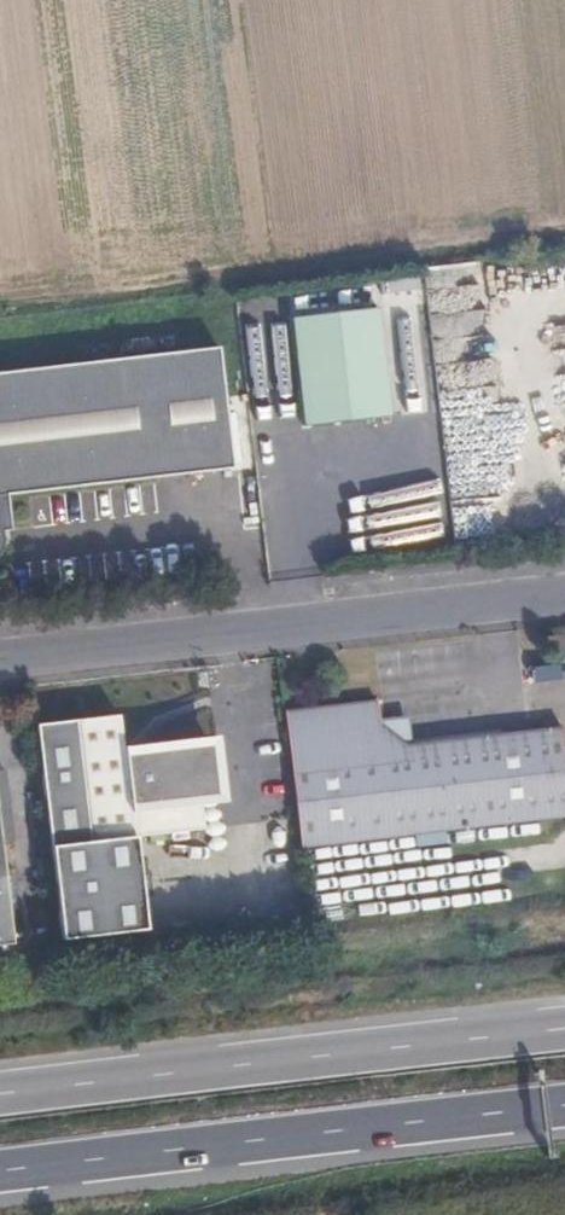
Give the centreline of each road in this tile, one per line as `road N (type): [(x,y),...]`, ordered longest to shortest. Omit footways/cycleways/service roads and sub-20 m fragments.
road 1 (trunk): [(0,1173),(564,1106)]
road 2 (unclassified): [(0,656),(564,590)]
road 3 (trunk): [(564,1029),(0,1094)]

